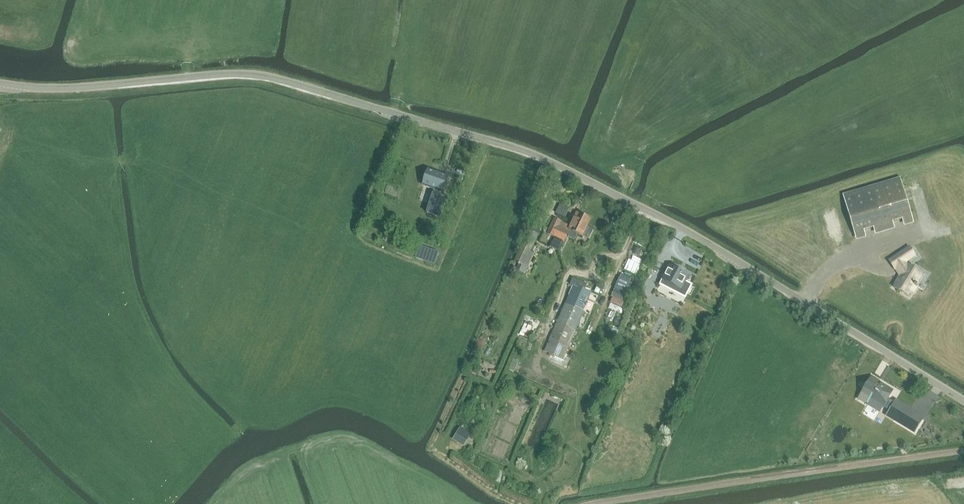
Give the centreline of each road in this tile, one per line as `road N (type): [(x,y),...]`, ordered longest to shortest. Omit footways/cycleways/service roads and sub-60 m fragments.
road 1 (unclassified): [(963,401),(681,229),(519,150),(267,76),(0,83)]
road 2 (track): [(963,451),(584,503)]

